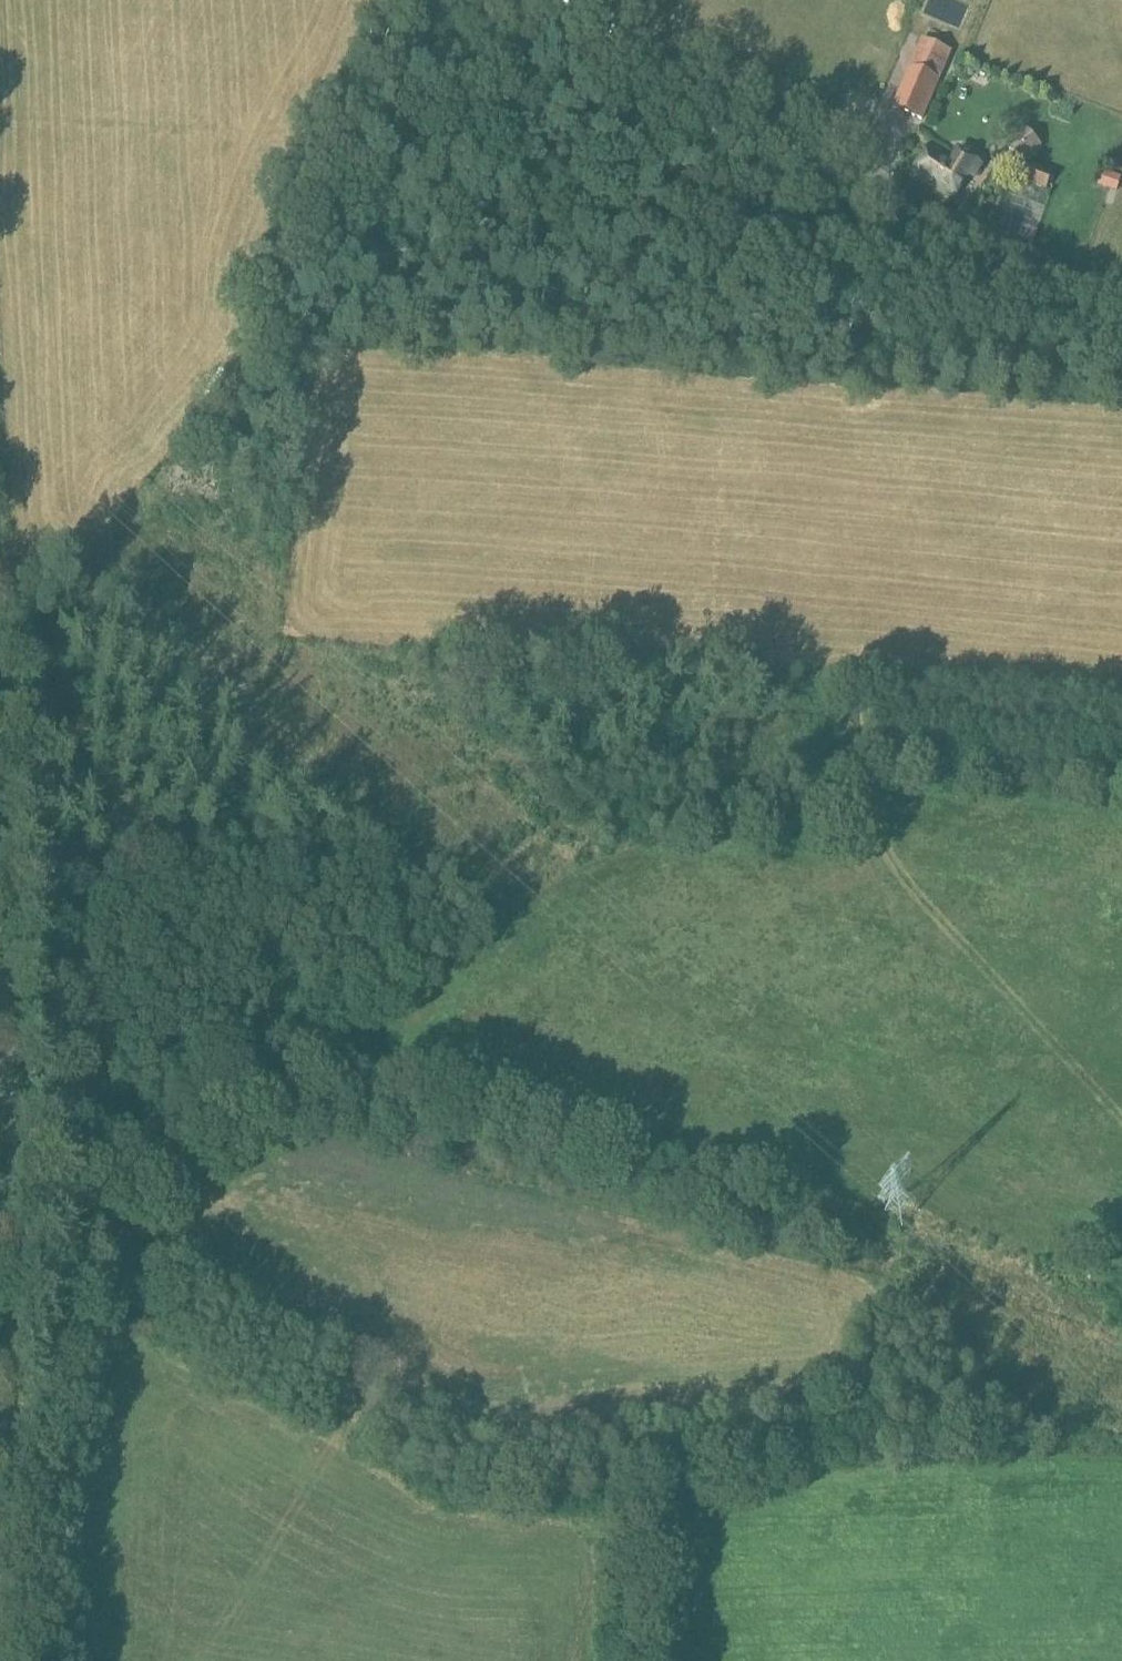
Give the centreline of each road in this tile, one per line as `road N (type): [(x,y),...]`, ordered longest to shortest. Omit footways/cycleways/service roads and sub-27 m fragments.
road 1 (unclassified): [(1121,306),(513,0)]

